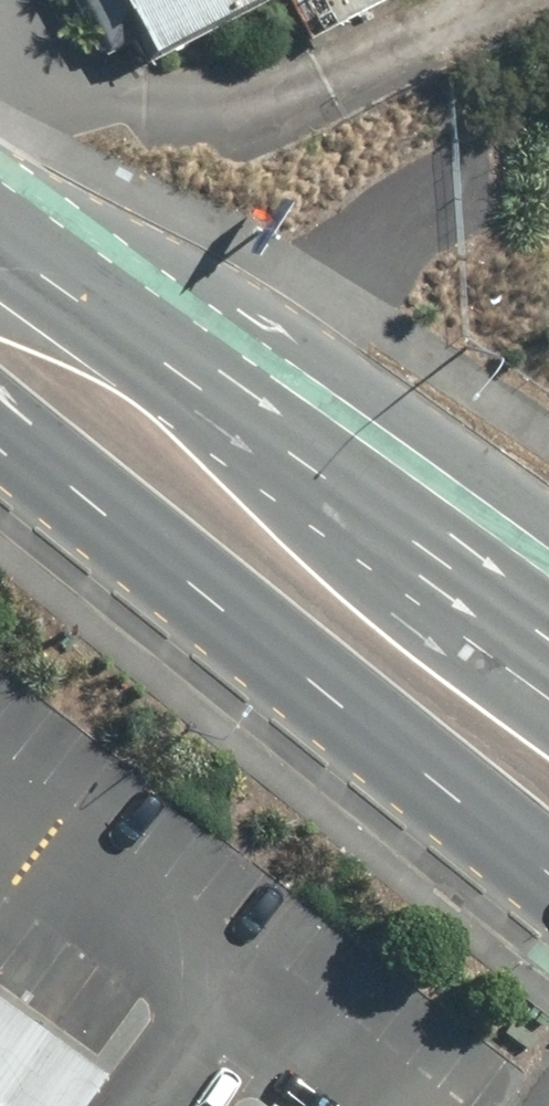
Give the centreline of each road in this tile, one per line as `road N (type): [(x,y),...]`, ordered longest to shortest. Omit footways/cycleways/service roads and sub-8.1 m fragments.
road 1 (secondary): [(548,905),(0,457)]
road 2 (secondary): [(0,261),(361,535)]
road 3 (secondary): [(361,535),(548,672)]
road 4 (motorway): [(361,535),(548,600)]

